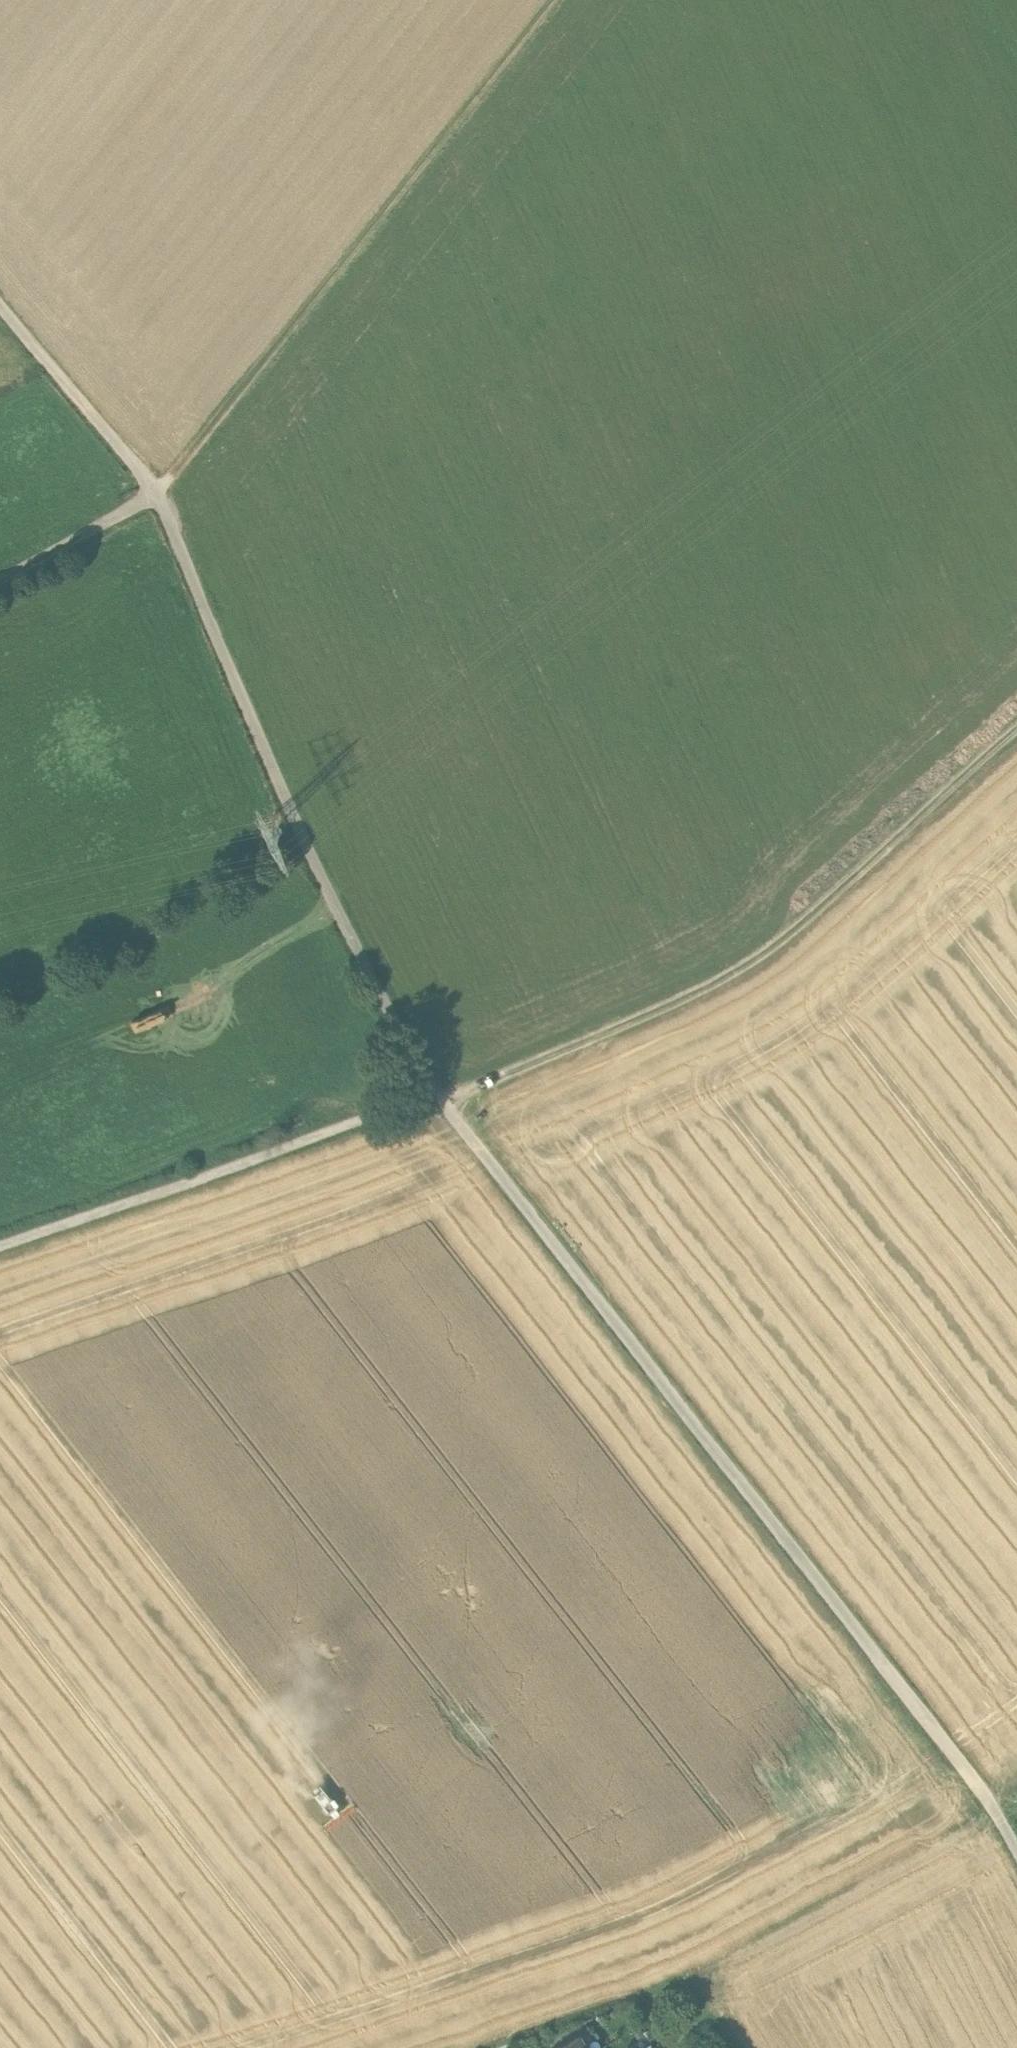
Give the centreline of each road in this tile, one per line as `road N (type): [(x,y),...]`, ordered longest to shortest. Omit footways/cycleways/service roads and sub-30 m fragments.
road 1 (track): [(440,1096),(969,1778),(1016,1850)]
road 2 (track): [(0,298),(155,484),(328,873),(440,1096)]
road 3 (track): [(0,575),(171,470),(557,0)]
road 4 (track): [(440,1096),(748,964),(1016,730)]
road 5 (track): [(0,1250),(440,1096)]

